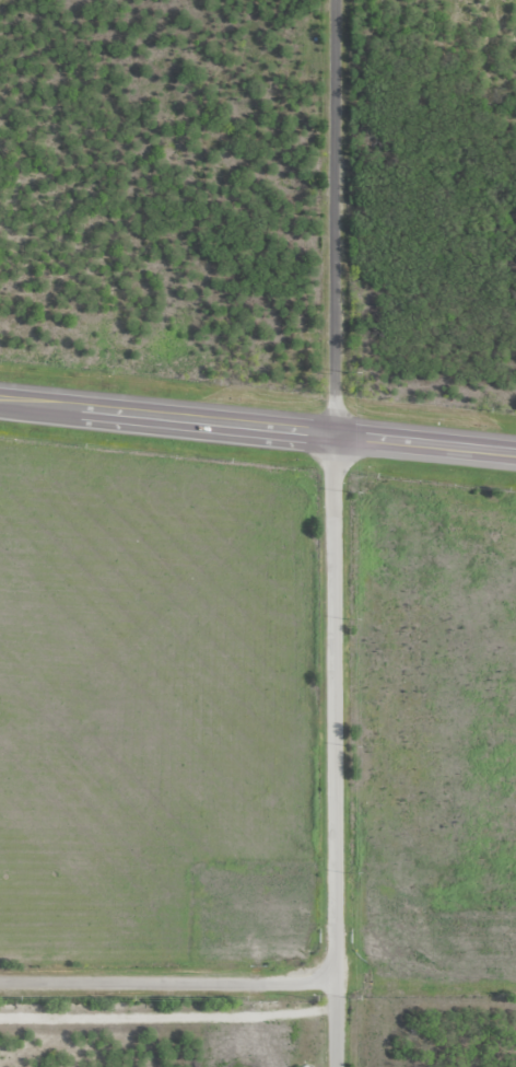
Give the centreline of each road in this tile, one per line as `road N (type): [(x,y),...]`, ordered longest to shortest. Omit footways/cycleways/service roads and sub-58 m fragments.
road 1 (residential): [(331,1066),(332,433)]
road 2 (primary): [(0,399),(515,453)]
road 3 (tertiary): [(332,433),(333,0)]
road 4 (residential): [(0,985),(331,985)]

